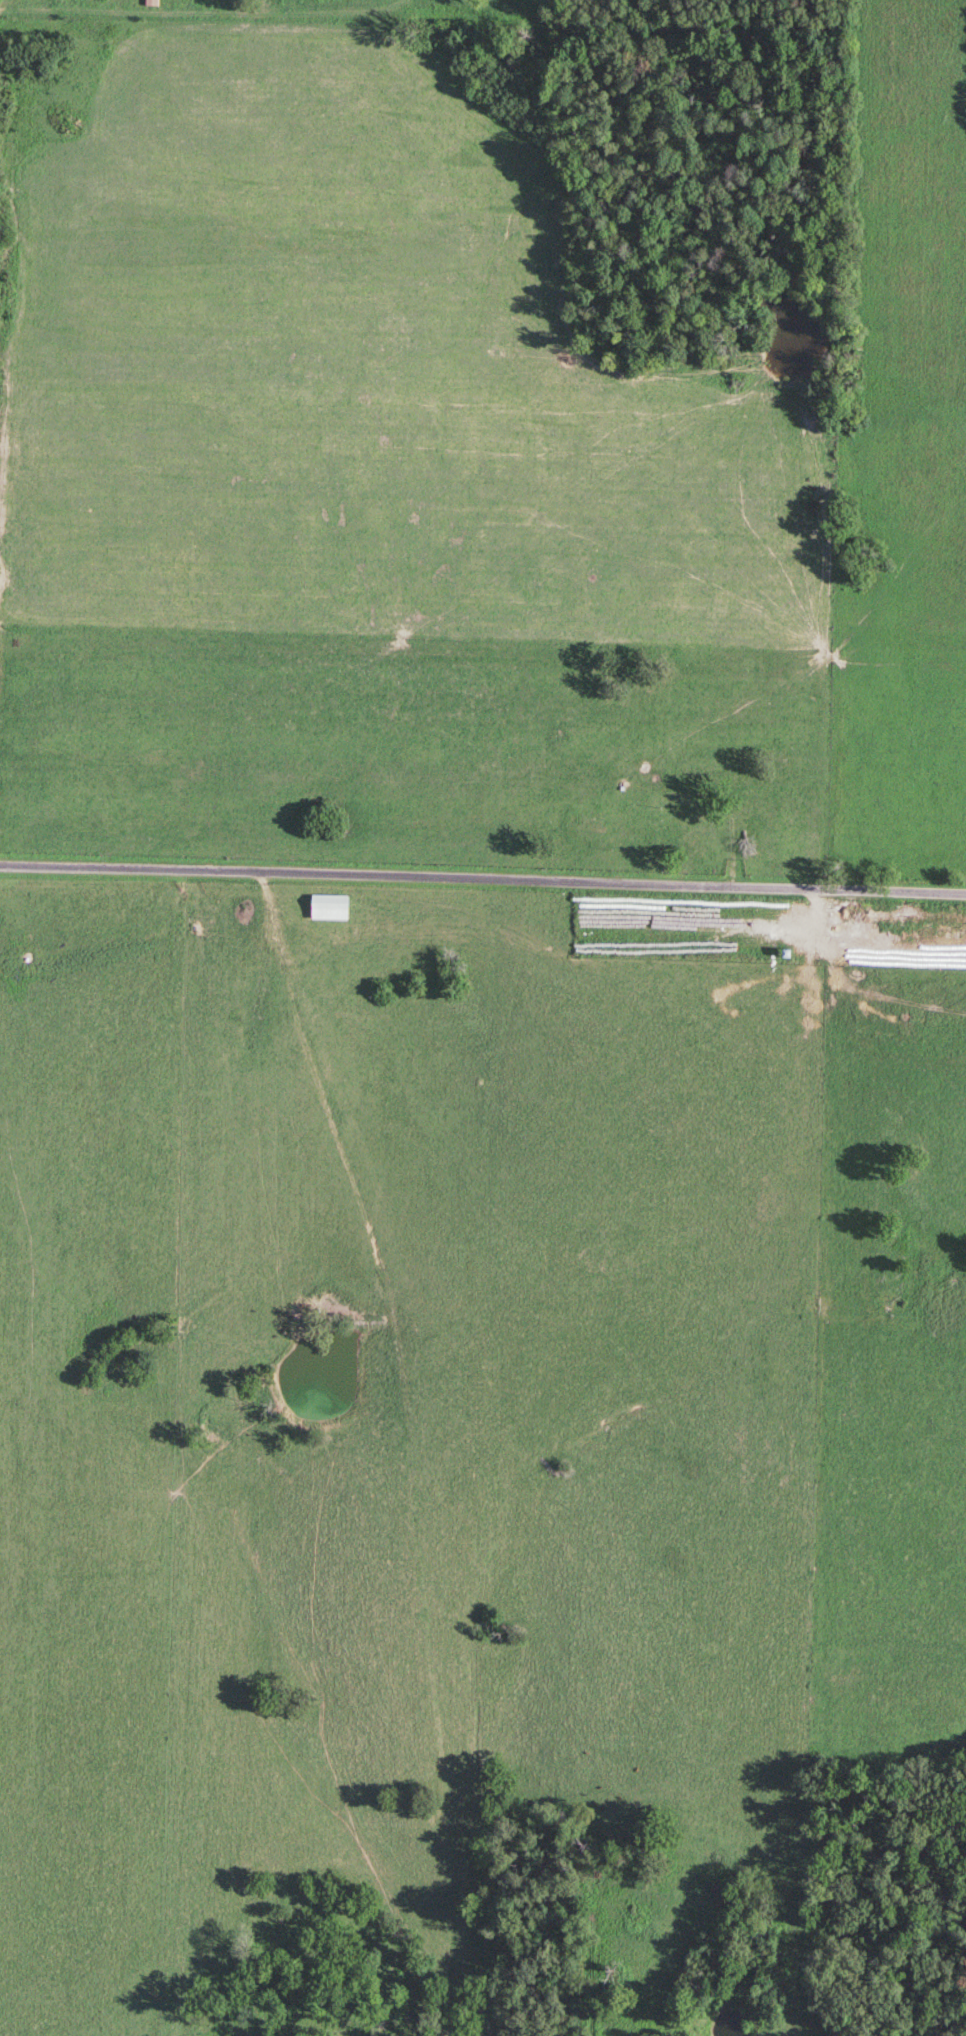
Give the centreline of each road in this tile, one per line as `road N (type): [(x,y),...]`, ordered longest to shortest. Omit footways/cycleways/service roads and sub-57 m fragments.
road 1 (residential): [(965,893),(0,862)]

